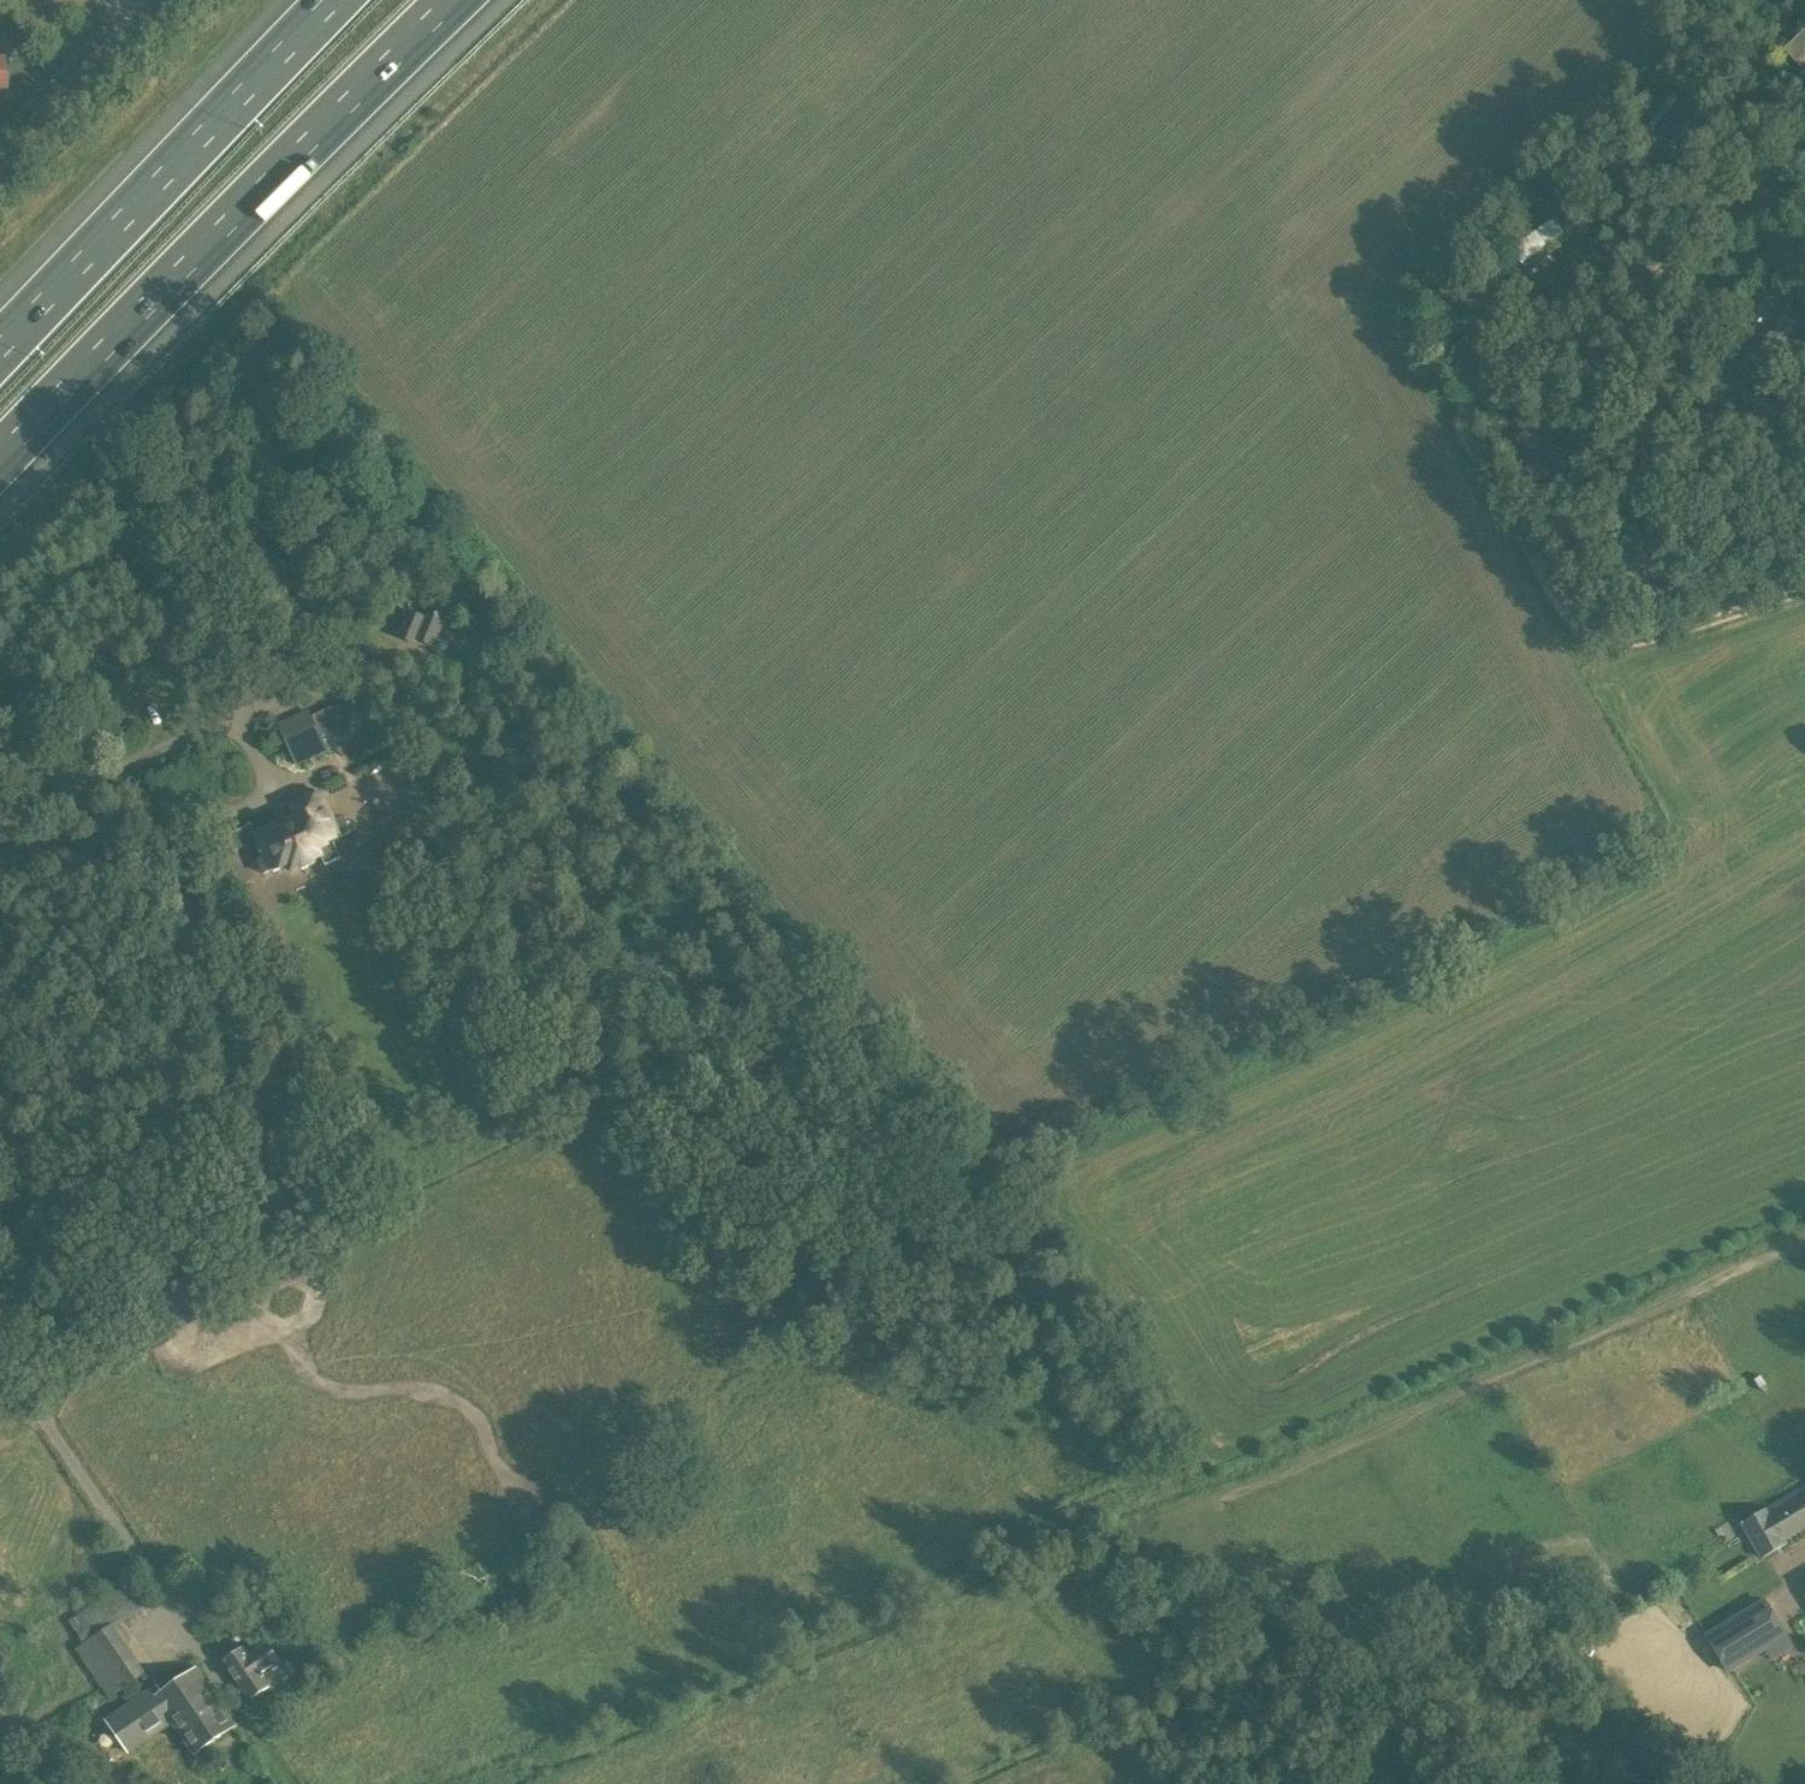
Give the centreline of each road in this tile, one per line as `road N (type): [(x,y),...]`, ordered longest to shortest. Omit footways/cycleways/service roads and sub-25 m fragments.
road 1 (track): [(1804,135),(1628,296),(1556,322),(1487,375),(1467,401),(1464,423),(1581,628),(1614,639),(1678,631),(1804,589)]
road 2 (motorway): [(0,467),(467,0)]
road 3 (unclassified): [(0,1350),(293,1783)]
road 4 (motorway): [(324,0),(0,335)]
road 5 (track): [(1291,1783),(1157,1654),(1048,1514)]
road 6 (track): [(696,1713),(685,1688),(469,1783)]
road 7 (track): [(1600,309),(1668,387),(1740,399),(1804,389)]
road 8 (unclassified): [(0,163),(162,0)]
road 9 (track): [(977,1546),(1154,1476)]

